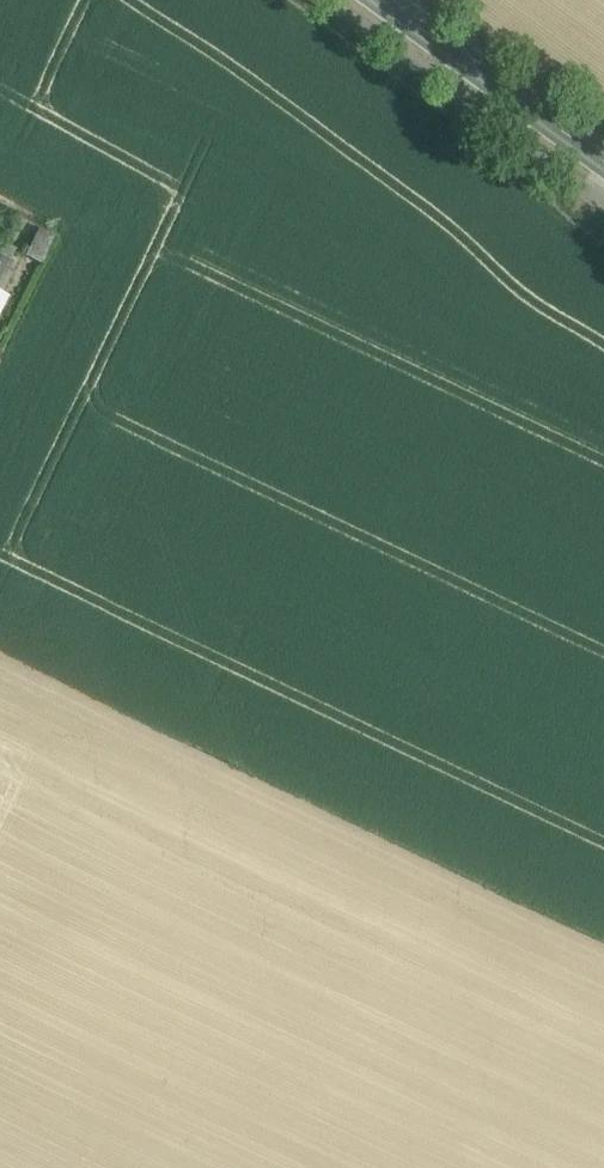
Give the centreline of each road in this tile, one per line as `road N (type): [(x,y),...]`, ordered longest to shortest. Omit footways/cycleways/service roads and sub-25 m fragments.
road 1 (secondary): [(603,160),(383,0)]

